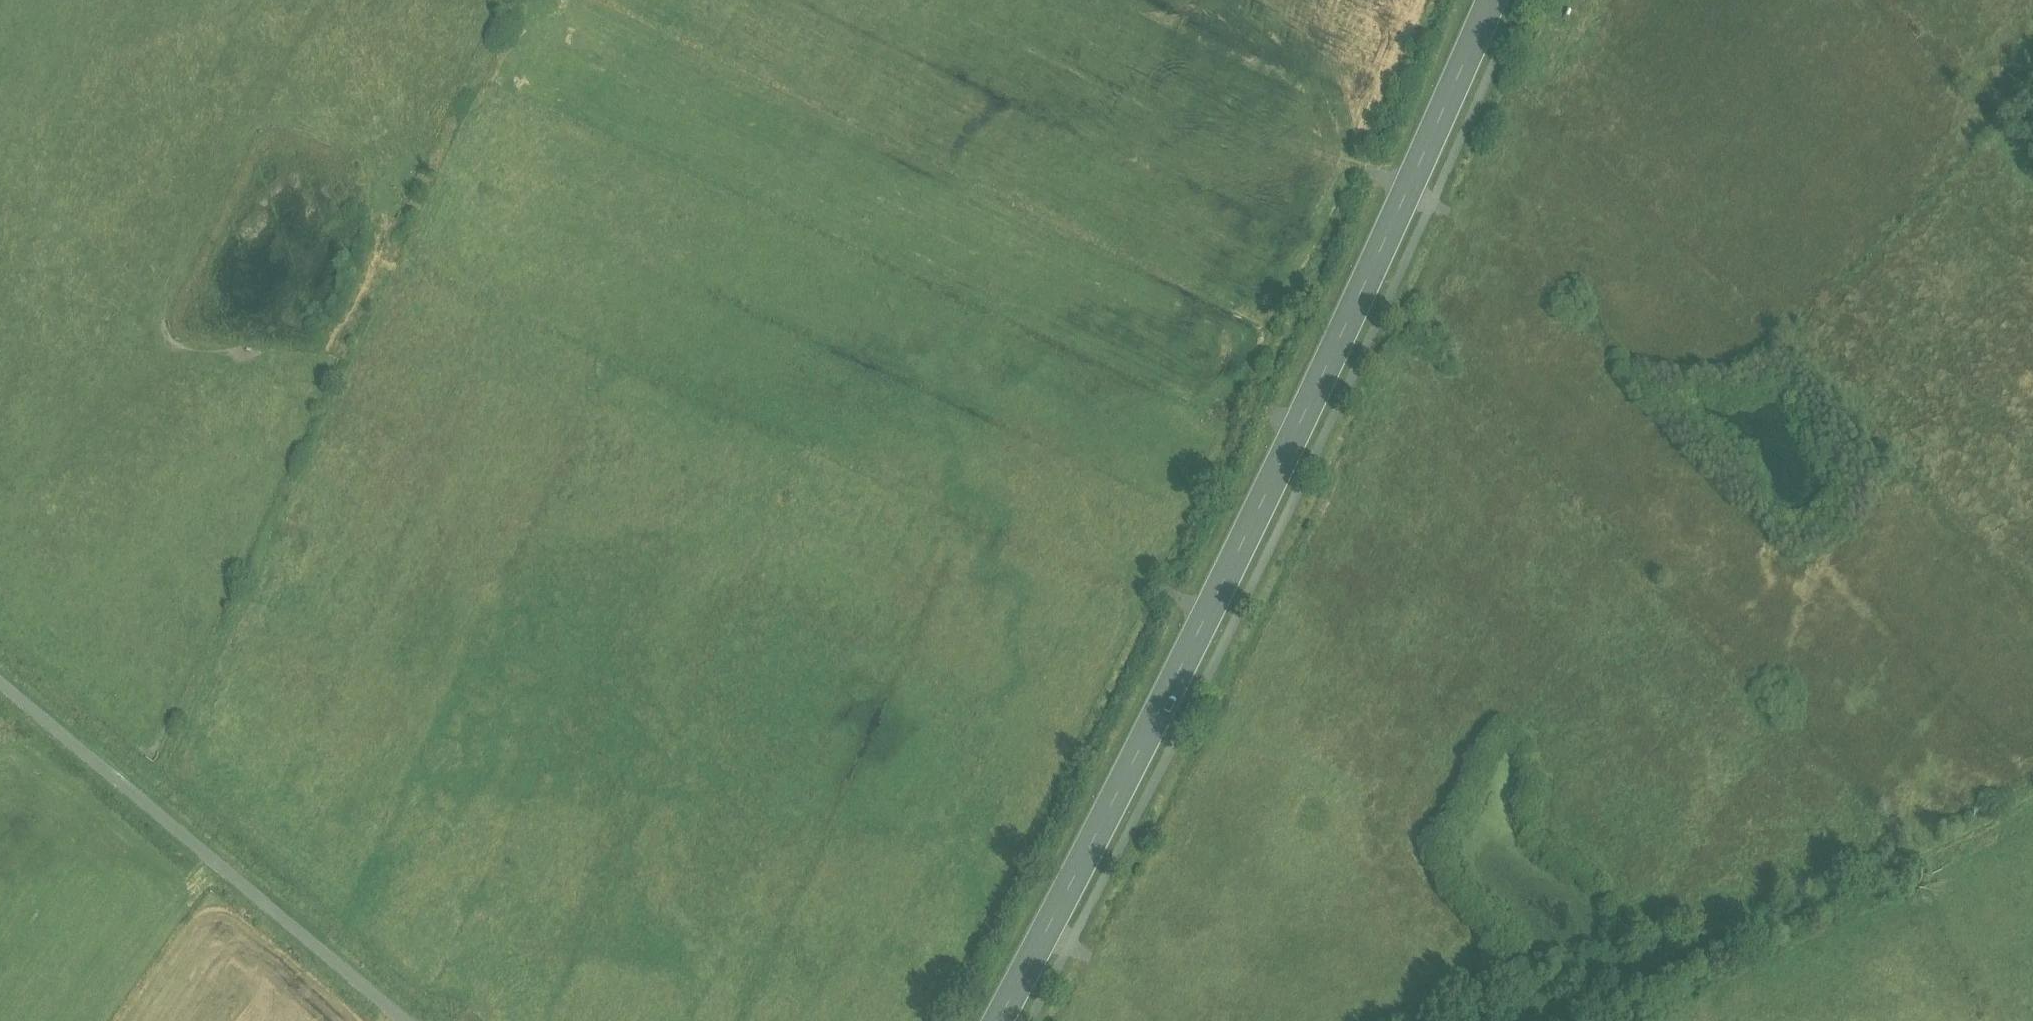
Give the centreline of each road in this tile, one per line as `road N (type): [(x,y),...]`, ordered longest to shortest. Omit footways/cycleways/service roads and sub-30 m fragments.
road 1 (primary): [(992,1020),(1217,584),(1485,0)]
road 2 (unclassified): [(0,687),(400,1020)]

